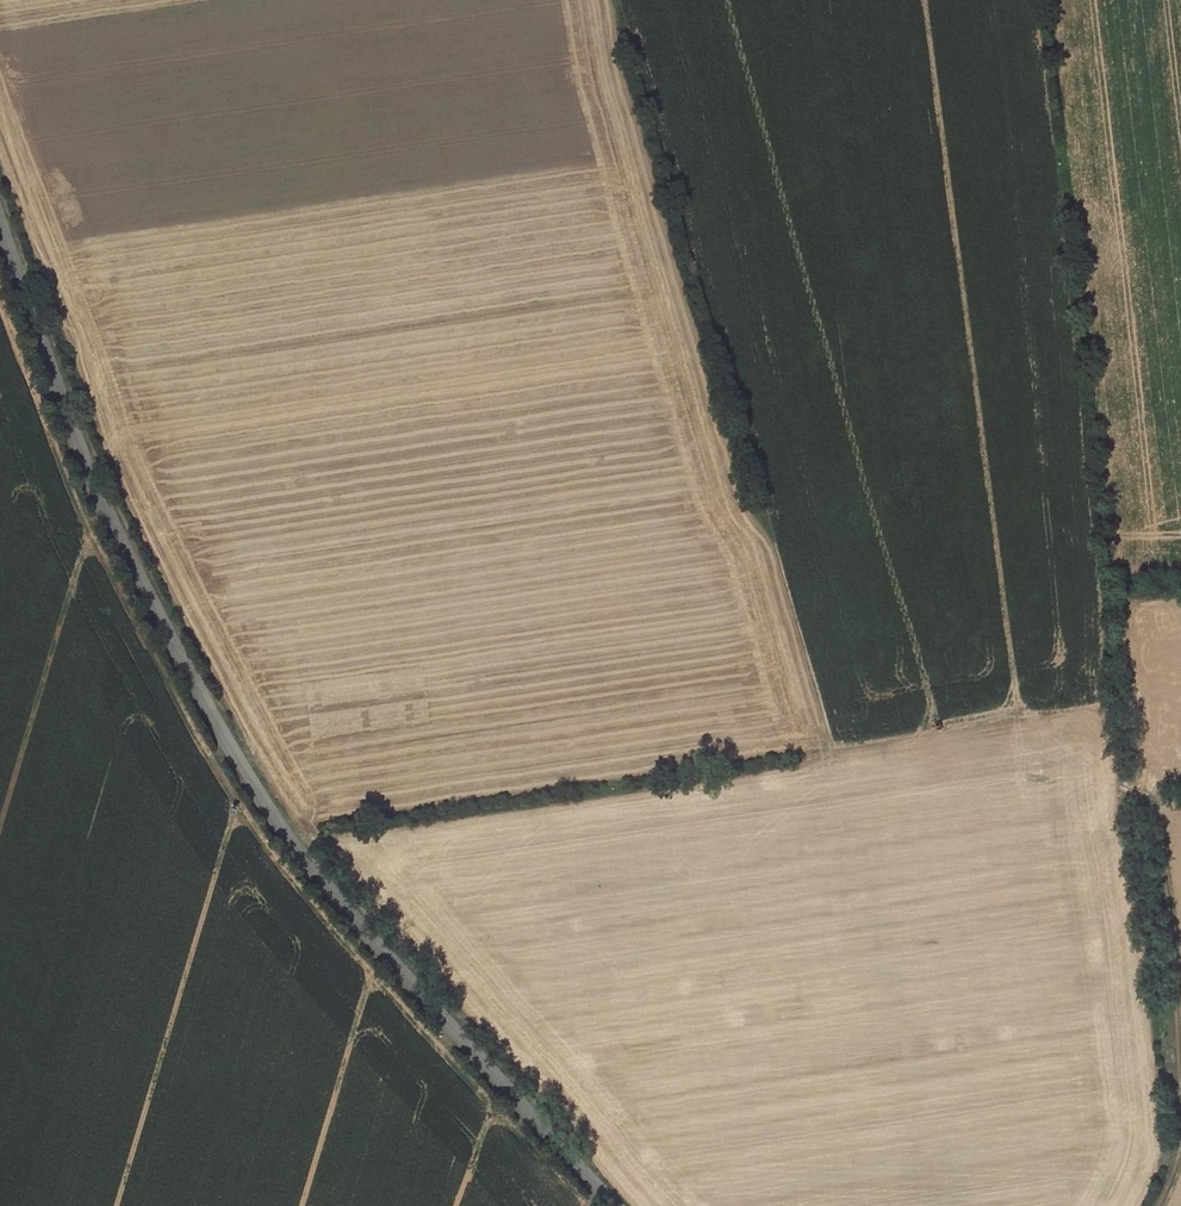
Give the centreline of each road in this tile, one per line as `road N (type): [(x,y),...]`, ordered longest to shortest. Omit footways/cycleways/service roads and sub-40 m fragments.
road 1 (unclassified): [(0,213),(112,521),(282,834),(416,994),(615,1205)]
road 2 (track): [(1180,1086),(1163,829)]

